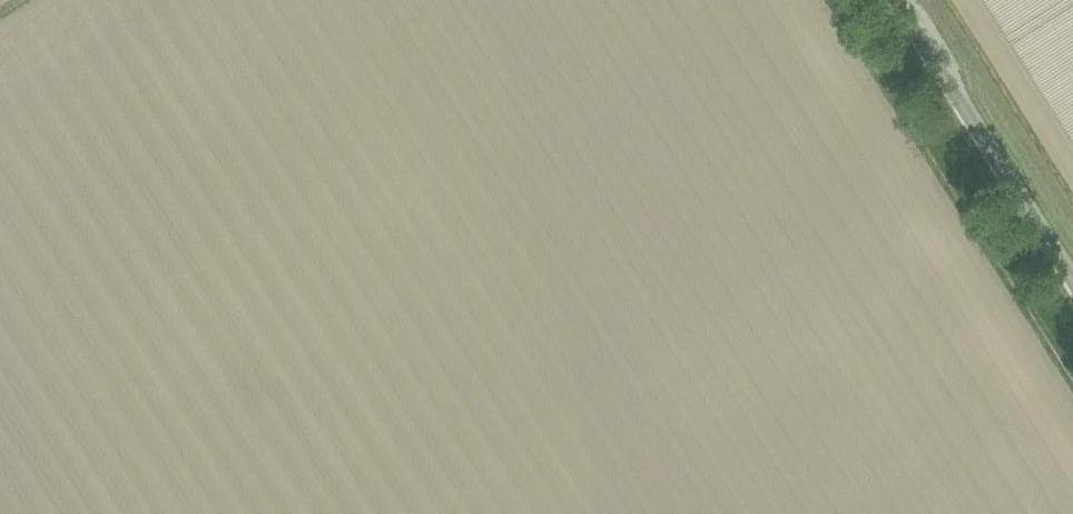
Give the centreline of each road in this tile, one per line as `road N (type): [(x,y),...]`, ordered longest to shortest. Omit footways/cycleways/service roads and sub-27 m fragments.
road 1 (unclassified): [(1072,281),(895,0)]

